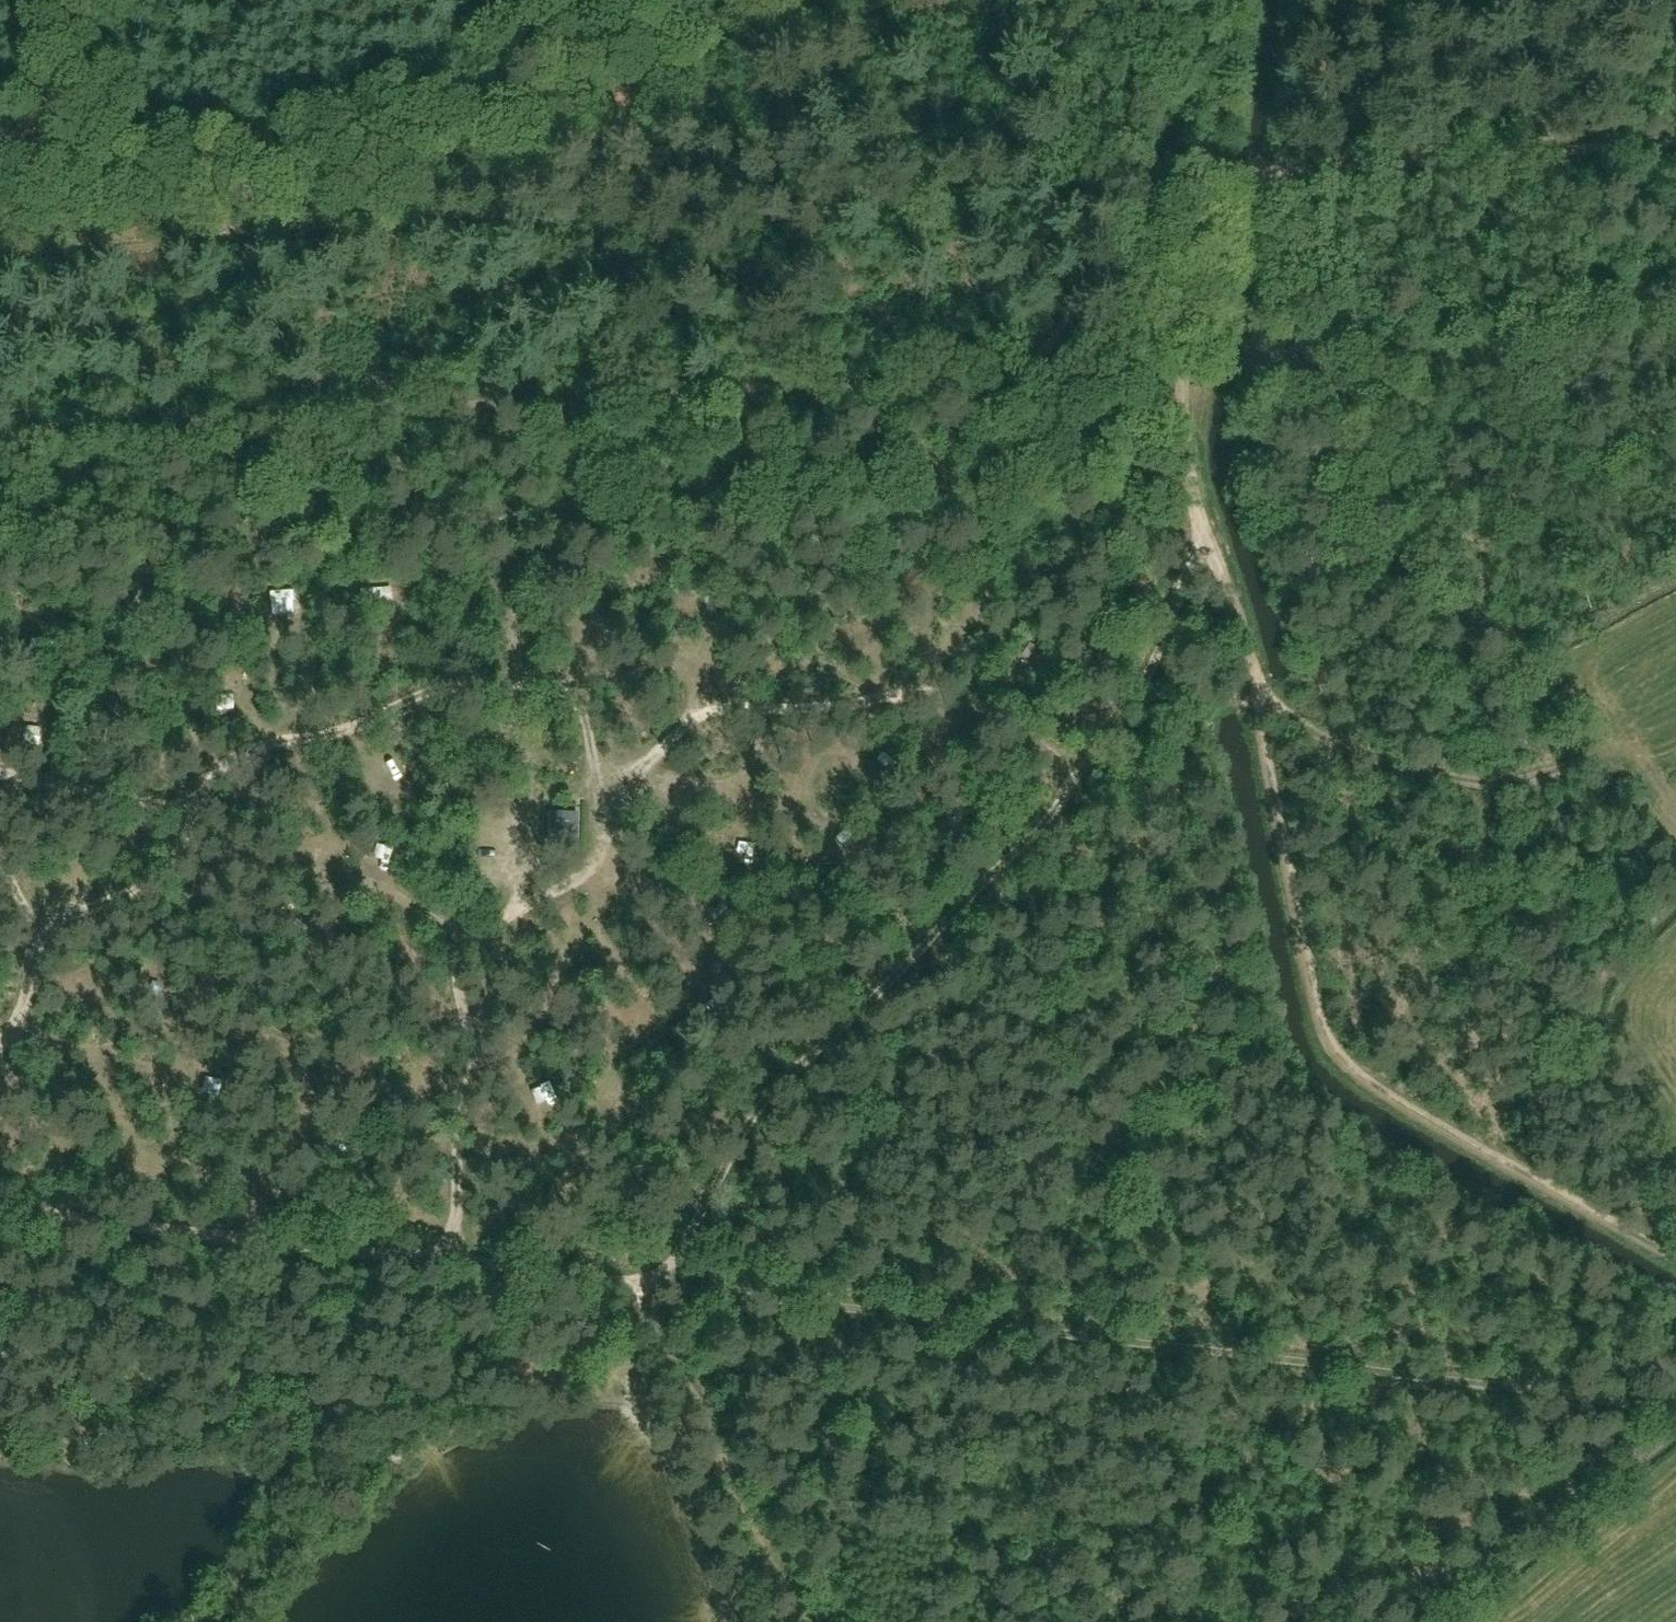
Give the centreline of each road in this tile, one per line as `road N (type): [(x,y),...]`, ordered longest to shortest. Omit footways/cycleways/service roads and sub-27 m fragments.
road 1 (track): [(0,1211),(1657,1407),(1675,1389)]
road 2 (track): [(1230,0),(1182,414),(1185,479),(1251,652),(1324,1033),(1389,1093),(1675,1255)]
road 3 (track): [(1060,180),(1048,343),(0,414)]
road 4 (track): [(0,795),(144,760),(221,714),(345,725),(461,682),(510,681),(607,706),(672,676),(781,697),(939,683),(964,688),(1081,760)]
road 5 (track): [(1060,180),(0,231)]
road 6 (track): [(1195,507),(1164,631),(1081,760),(733,1150),(707,1206),(652,1286)]
road 7 (track): [(754,691),(674,743),(603,824),(577,875),(547,902),(502,916),(474,975),(457,1264)]
road 8 (track): [(1675,144),(1060,180)]
road 9 (track): [(1258,684),(1299,721),(1363,756),(1459,780),(1534,781),(1613,750)]
road 10 (track): [(174,742),(24,927),(25,1012),(0,1040)]
road 11 (track): [(652,1286),(783,1621)]

